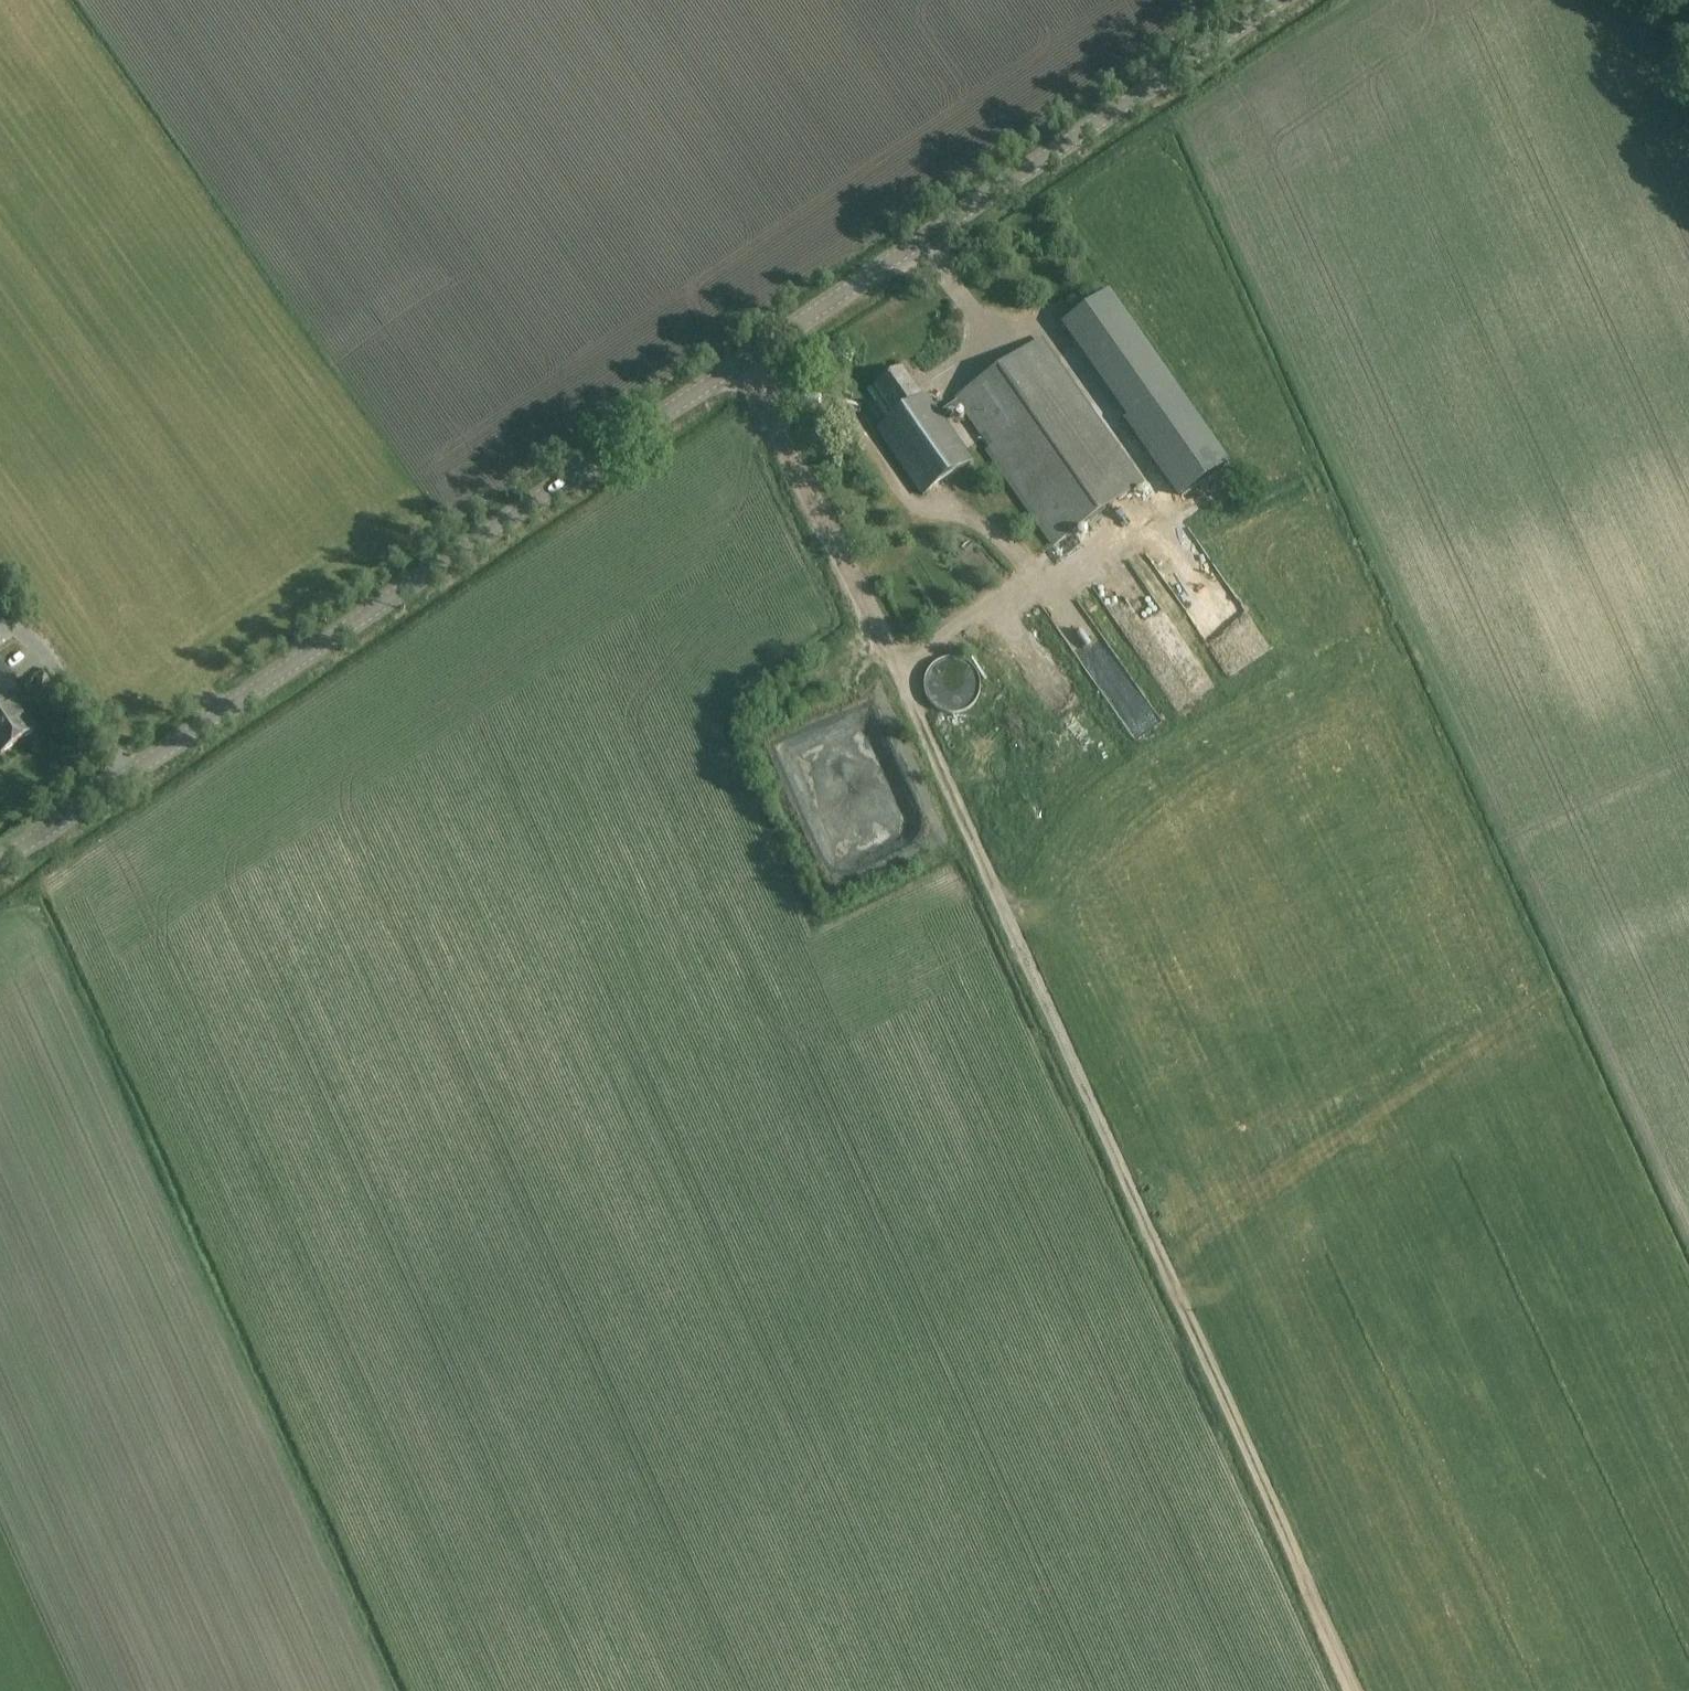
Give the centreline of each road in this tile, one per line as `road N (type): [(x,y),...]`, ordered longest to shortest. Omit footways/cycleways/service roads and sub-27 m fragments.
road 1 (tertiary): [(0,873),(1282,0)]
road 2 (track): [(735,373),(1354,1690)]
road 3 (track): [(1149,1247),(1688,902)]

